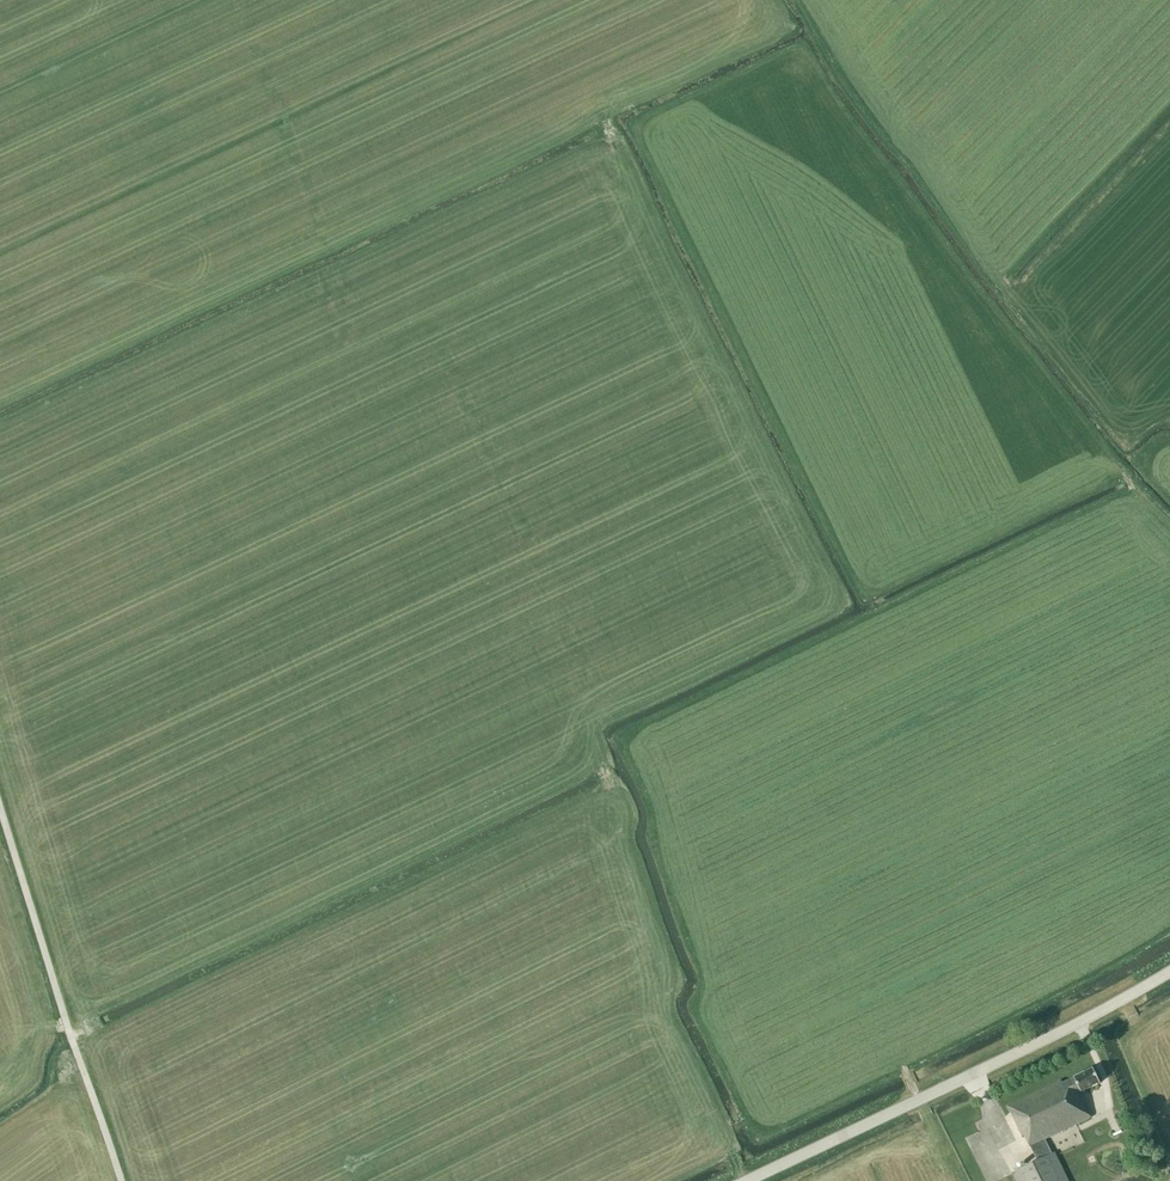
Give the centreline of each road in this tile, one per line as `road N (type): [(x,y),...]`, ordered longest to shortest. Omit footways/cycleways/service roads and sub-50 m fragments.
road 1 (tertiary): [(757,1180),(1169,977)]
road 2 (unclassified): [(121,1180),(0,805)]

